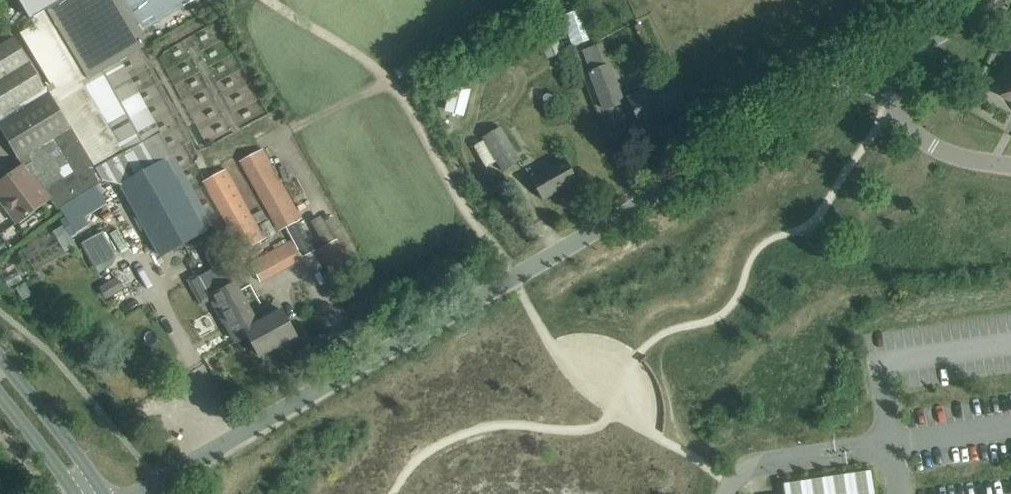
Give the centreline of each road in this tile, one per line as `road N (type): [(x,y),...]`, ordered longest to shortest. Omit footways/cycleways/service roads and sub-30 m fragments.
road 1 (unclassified): [(146,493),(872,72)]
road 2 (tertiary): [(104,493),(0,360)]
road 3 (unclassified): [(986,0),(872,72)]
road 4 (residential): [(1010,166),(933,146),(896,111)]
road 5 (tertiary): [(0,396),(76,493)]

